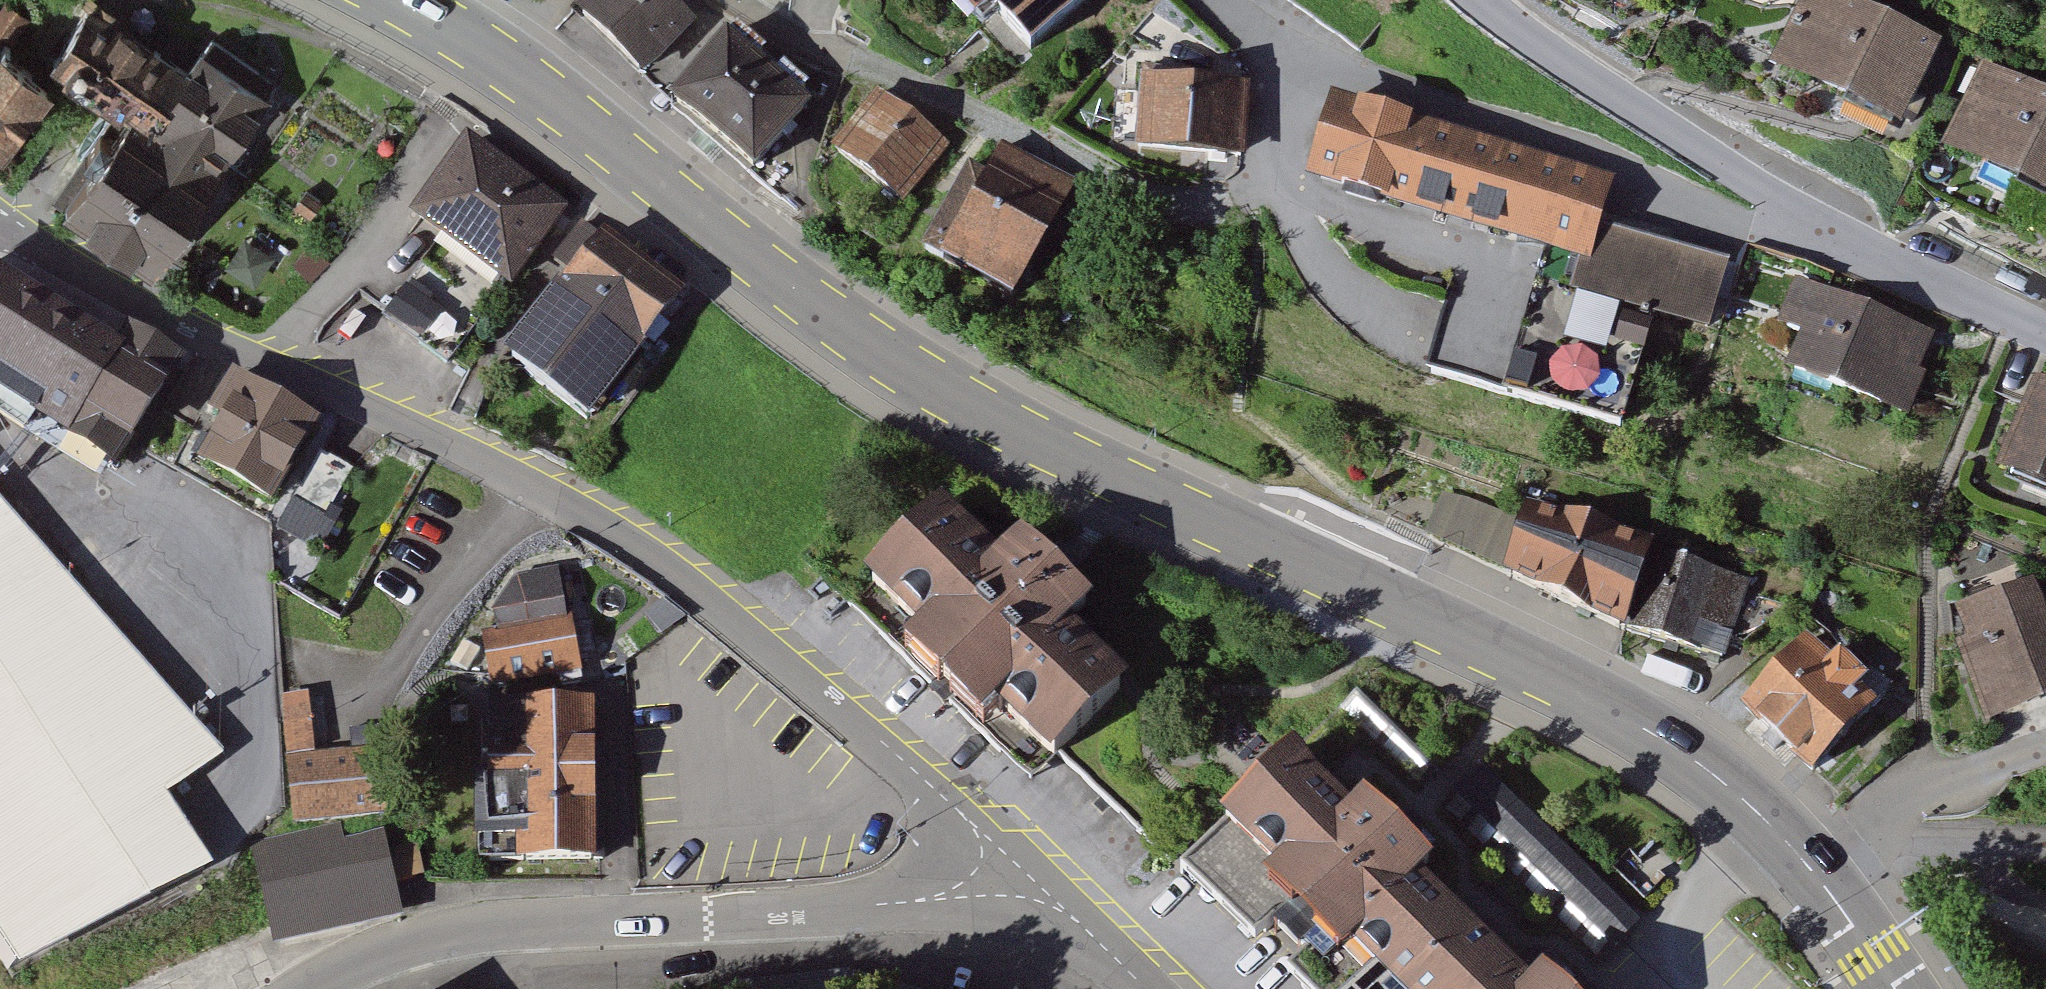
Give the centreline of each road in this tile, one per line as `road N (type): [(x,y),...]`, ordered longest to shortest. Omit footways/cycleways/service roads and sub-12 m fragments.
road 1 (secondary): [(508,64),(865,345),(978,413),(1120,482),(1576,693),(1741,795),(1805,864)]
road 2 (residential): [(1002,876),(965,816),(728,614),(627,543),(454,445),(175,322),(0,214)]
road 3 (residential): [(736,0),(776,30),(1114,181),(1178,201),(1223,202),(1276,174),(1305,59)]
road 4 (residential): [(1002,876),(919,900),(495,925),(378,953),(311,988)]
road 5 (residential): [(2045,326),(1805,219),(1482,0)]
road 6 (residential): [(1865,820),(1926,786),(2045,745)]
road 7 (residential): [(1147,988),(1073,919),(1002,876)]
road 8 (residential): [(2045,842),(1916,838),(1865,820)]
road 9 (secondary): [(1805,864),(1895,988)]
road 10 (secondary): [(397,0),(508,64)]

